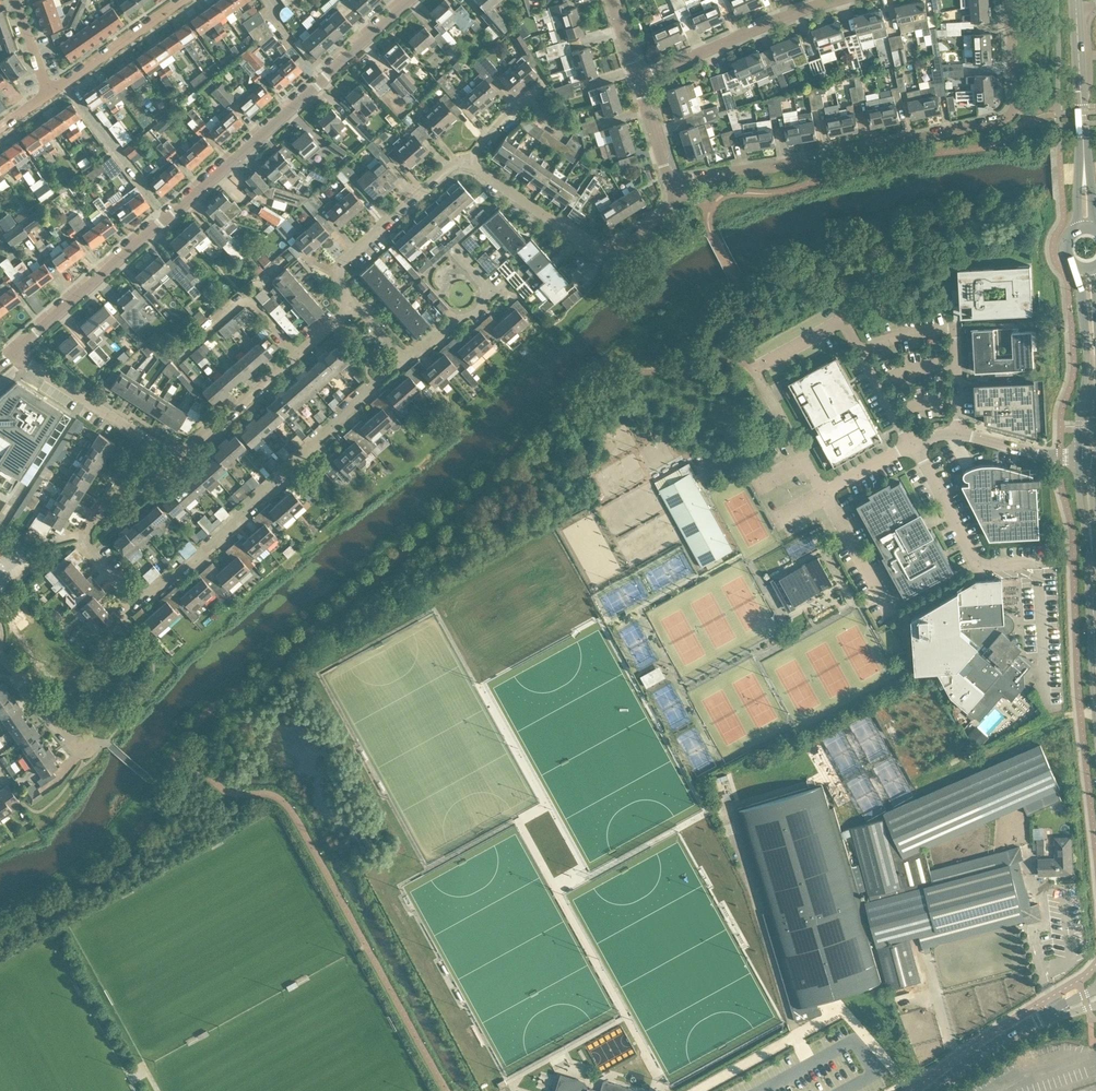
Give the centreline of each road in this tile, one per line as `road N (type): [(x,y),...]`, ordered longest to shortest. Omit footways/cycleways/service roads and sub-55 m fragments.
road 1 (residential): [(146,438),(83,541),(121,585),(146,593),(161,589),(403,360)]
road 2 (residential): [(14,353),(411,0)]
road 3 (residential): [(671,185),(1001,122),(1016,102),(1010,0)]
road 4 (residential): [(347,307),(189,451),(168,453),(146,438)]
road 5 (residential): [(835,0),(637,79)]
road 6 (residential): [(465,165),(448,168),(344,262),(347,307)]
road 7 (unclassified): [(1040,564),(979,567),(915,446)]
road 8 (secondary): [(1081,270),(1088,367),(1080,457)]
road 9 (residential): [(607,250),(465,165)]
road 10 (residential): [(48,93),(183,0)]
road 11 (residential): [(403,360),(482,308),(485,284),(456,250)]
road 12 (residential): [(146,438),(14,353)]
road 13 (secondary): [(1075,0),(1083,142)]
road 14 (unclassified): [(825,495),(890,614)]
road 15 (unclassified): [(936,1090),(1043,1020)]
road 16 (unclassified): [(88,743),(66,736),(0,657)]
road 17 (unclassified): [(1080,457),(961,436)]

